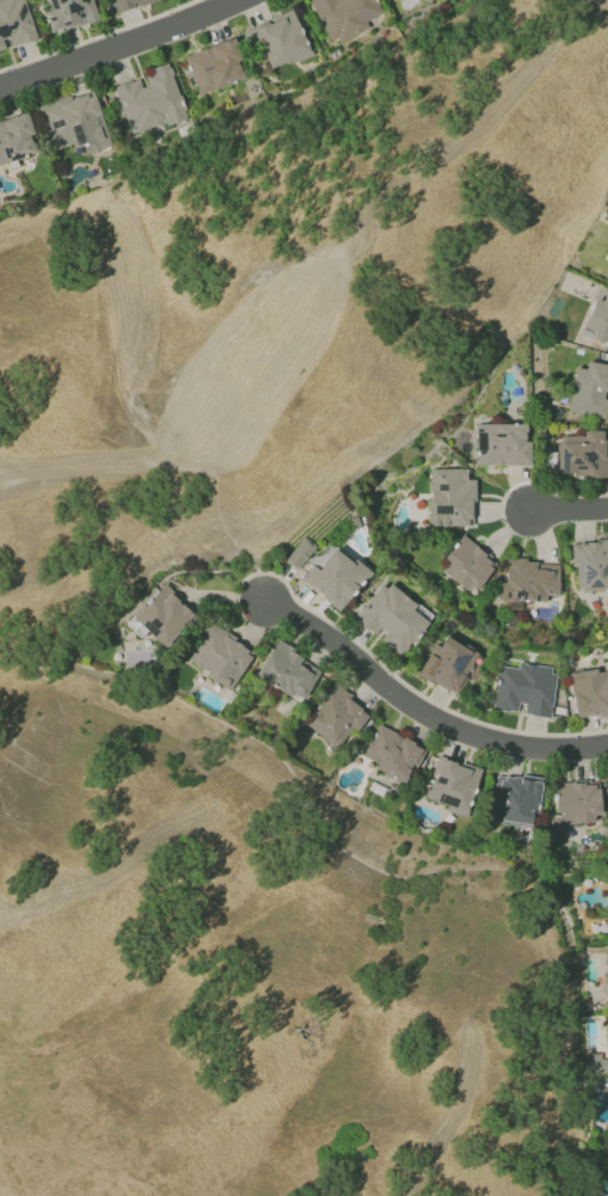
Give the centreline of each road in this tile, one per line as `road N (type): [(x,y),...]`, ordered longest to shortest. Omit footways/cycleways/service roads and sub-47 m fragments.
road 1 (track): [(349,266),(229,459),(158,458),(0,490)]
road 2 (residential): [(607,745),(577,749),(477,736),(412,706),(352,656),(269,605)]
road 3 (track): [(158,458),(171,412),(253,308),(349,266)]
road 4 (residential): [(232,0),(0,91)]

